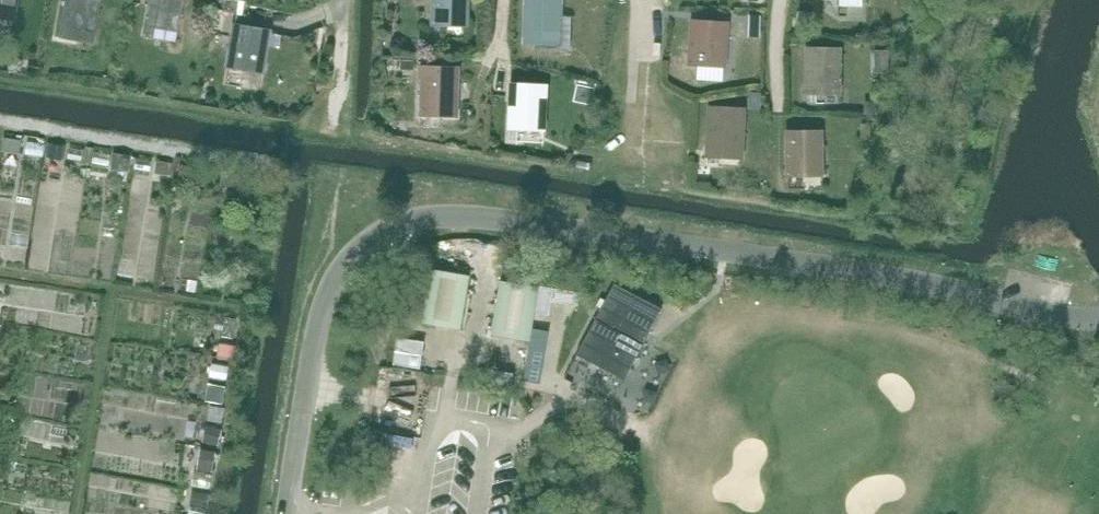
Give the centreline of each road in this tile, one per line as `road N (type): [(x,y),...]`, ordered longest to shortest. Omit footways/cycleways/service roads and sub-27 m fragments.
road 1 (unclassified): [(284,513),(316,335),(340,276),(414,219),(579,230),(1098,320)]

